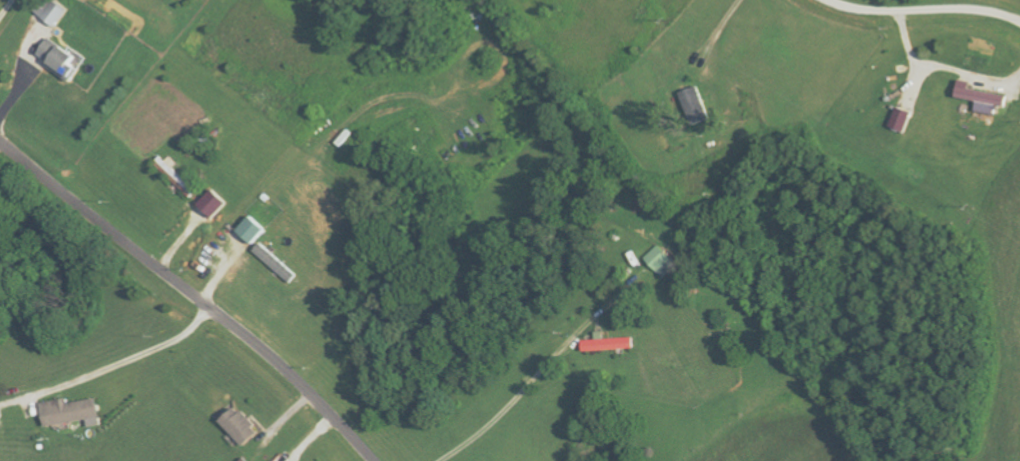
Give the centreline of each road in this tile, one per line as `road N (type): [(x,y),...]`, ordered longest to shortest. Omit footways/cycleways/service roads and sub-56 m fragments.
road 1 (residential): [(835,0),(872,11),(983,12),(1019,22)]

